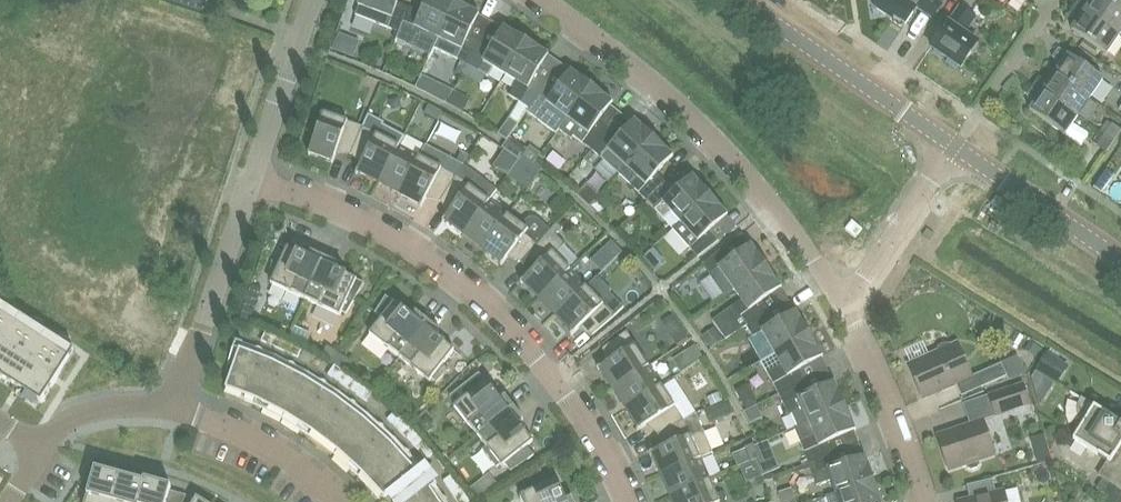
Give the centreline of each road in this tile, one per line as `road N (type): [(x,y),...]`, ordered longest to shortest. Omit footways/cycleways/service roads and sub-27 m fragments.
road 1 (residential): [(620,501),(535,357),(465,284),(341,208),(251,180)]
road 2 (residential): [(842,305),(764,195),(661,90),(547,0)]
road 3 (tertiary): [(953,146),(740,0)]
road 4 (residential): [(175,408),(251,180)]
road 5 (residential): [(923,501),(842,305)]
road 6 (tertiary): [(1120,259),(953,146)]
road 7 (residential): [(842,305),(953,146)]
road 8 (residential): [(251,180),(312,0)]
road 9 (residential): [(175,408),(229,423),(300,466),(335,501)]
road 10 (residential): [(44,446),(65,422),(87,412),(175,408)]

